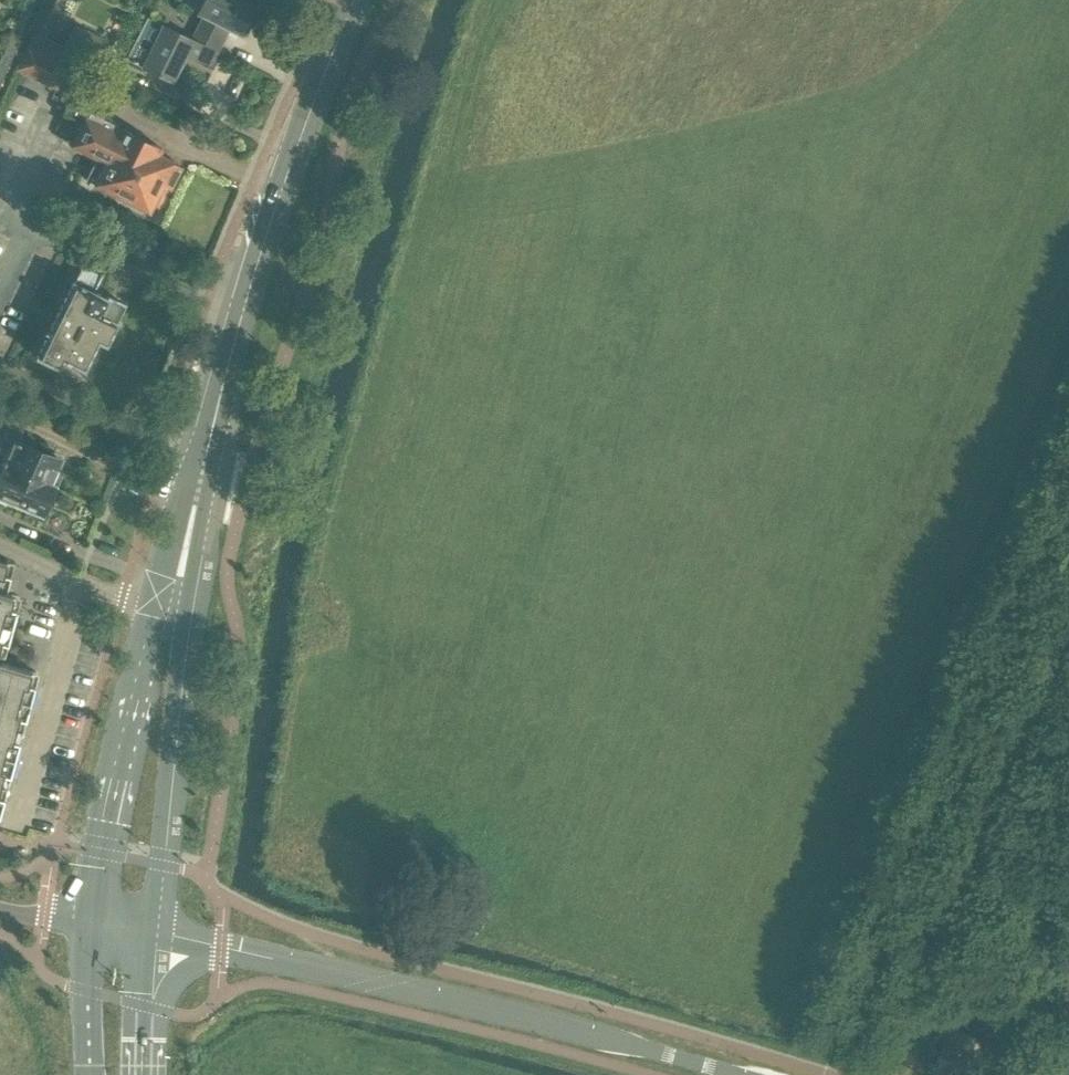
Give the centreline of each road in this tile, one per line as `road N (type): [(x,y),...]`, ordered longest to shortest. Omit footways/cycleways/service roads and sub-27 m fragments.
road 1 (residential): [(738,1074),(480,1005),(151,933)]
road 2 (secondary): [(203,469),(288,175),(358,0)]
road 3 (secondary): [(154,602),(91,921)]
road 4 (secondary): [(151,933),(186,610)]
road 5 (residential): [(16,815),(81,582)]
road 6 (secondary): [(91,921),(91,1074)]
road 7 (secondary): [(186,610),(203,469)]
road 8 (secondary): [(203,469),(154,602)]
road 9 (secondary): [(144,1074),(151,933)]

